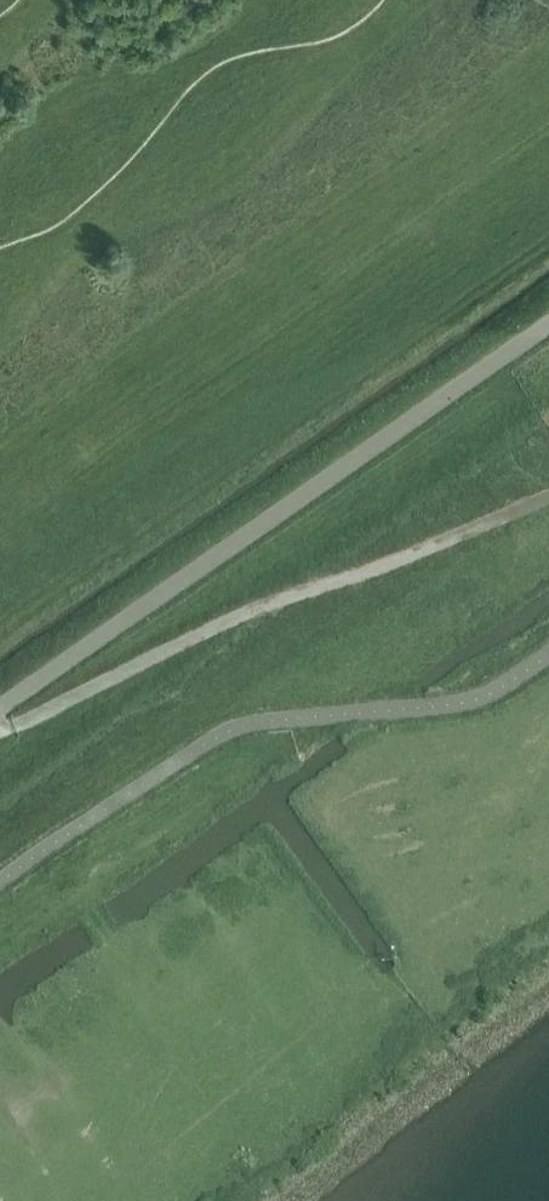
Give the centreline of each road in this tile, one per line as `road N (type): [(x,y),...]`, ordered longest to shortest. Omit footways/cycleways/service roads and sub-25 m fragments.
road 1 (unclassified): [(0,721),(548,324)]
road 2 (track): [(548,500),(420,545),(0,732)]

